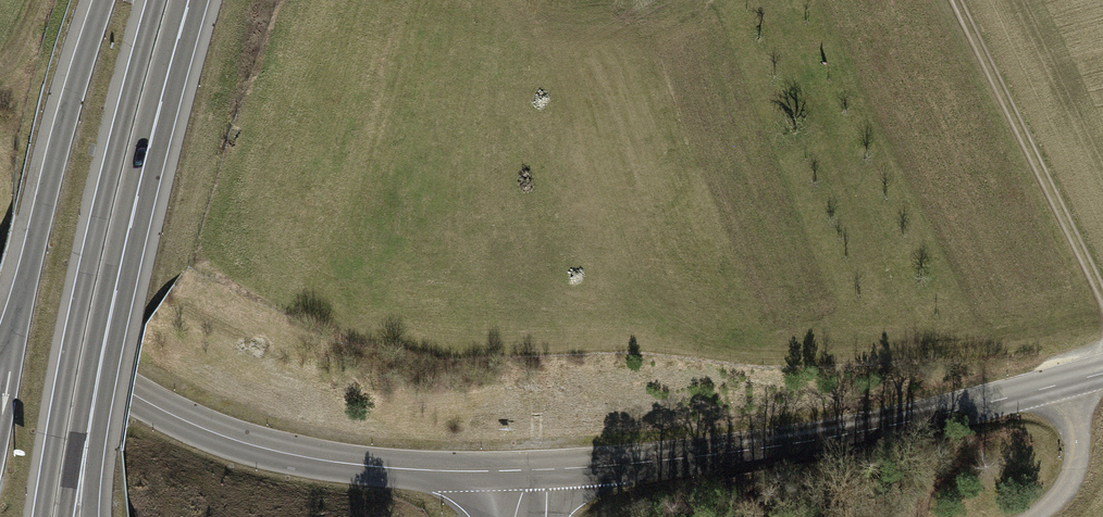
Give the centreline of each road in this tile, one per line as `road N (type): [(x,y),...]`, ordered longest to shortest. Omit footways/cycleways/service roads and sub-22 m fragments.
road 1 (tertiary): [(1102,372),(890,427),(724,455),(547,470)]
road 2 (tertiary): [(496,471),(285,456),(210,432),(133,394),(0,284)]
road 3 (trunk): [(158,0),(86,285),(43,516)]
road 4 (trunk): [(104,0),(0,354)]
road 5 (track): [(1102,299),(956,0)]
road 6 (trunk): [(106,289),(179,0)]
road 7 (trunk): [(64,516),(106,289)]
road 8 (trunk): [(89,516),(110,372),(106,289)]
road 9 (track): [(1033,516),(1062,498),(1075,458),(1064,383)]

